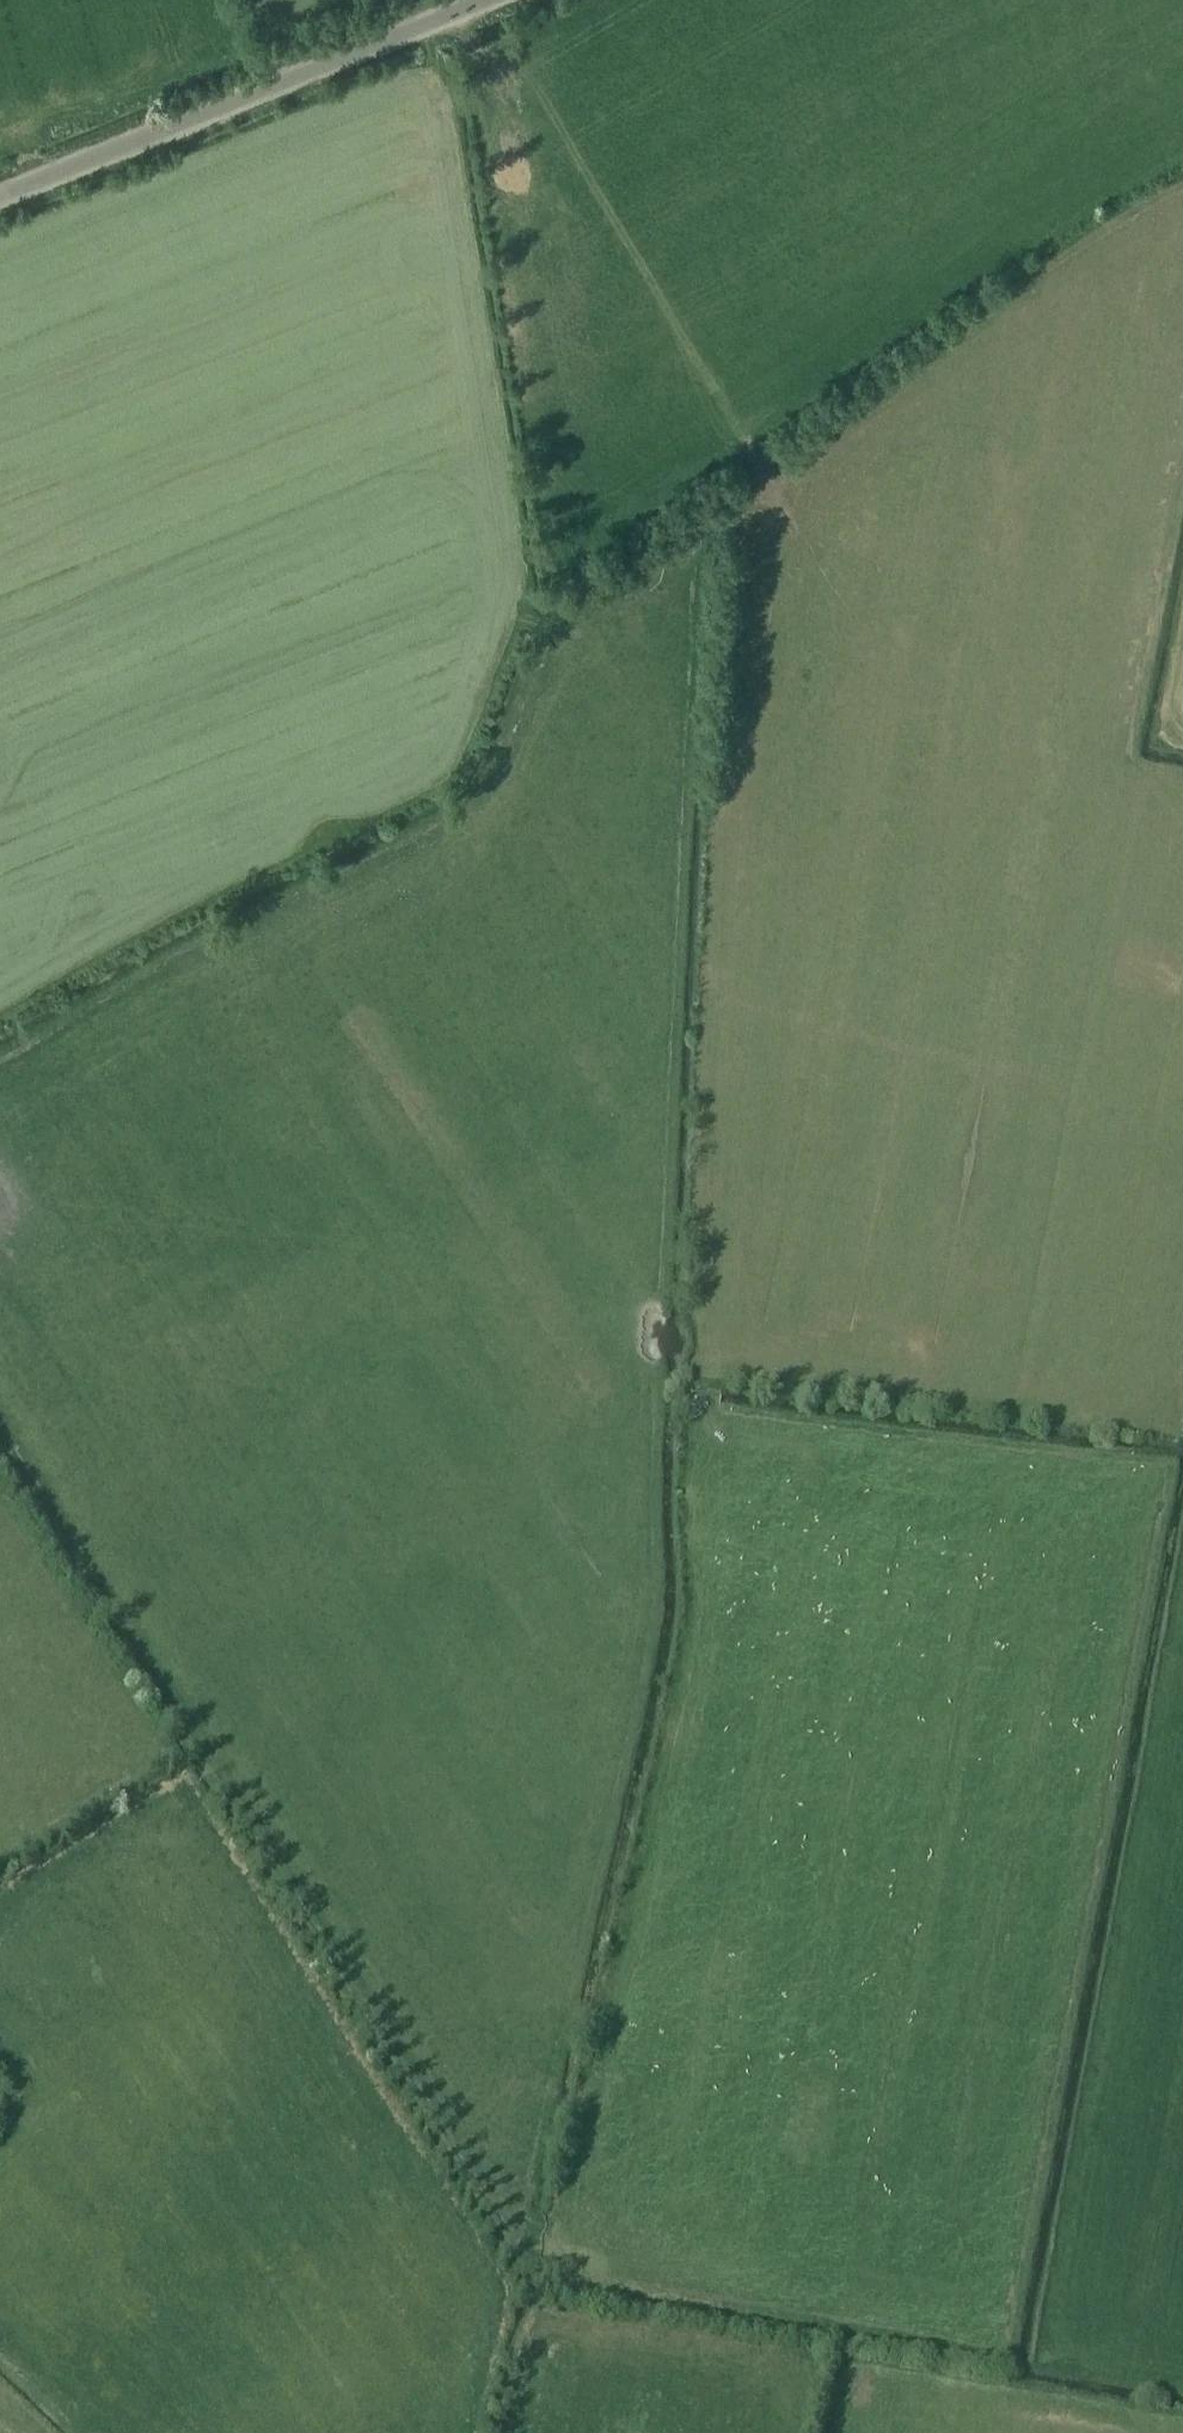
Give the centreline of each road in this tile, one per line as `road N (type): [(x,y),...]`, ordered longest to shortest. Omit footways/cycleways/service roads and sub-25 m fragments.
road 1 (unclassified): [(502,0),(0,201)]

